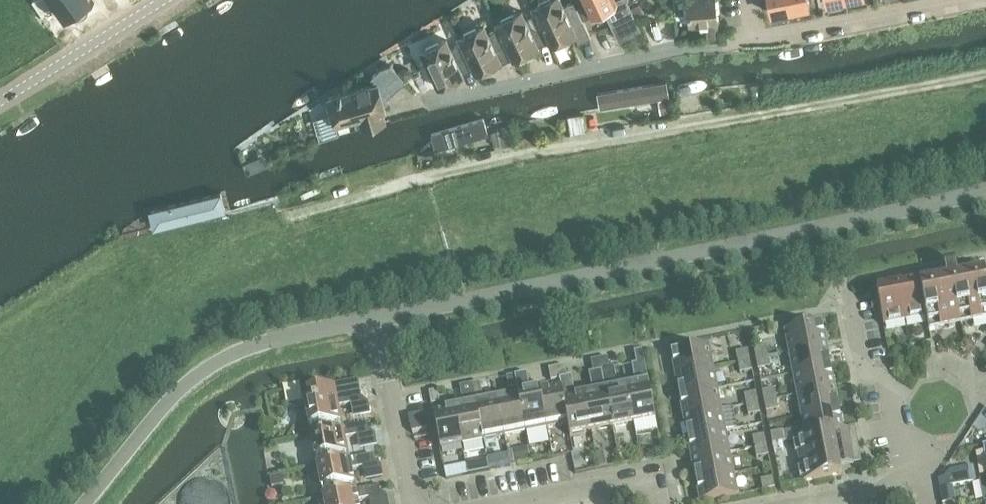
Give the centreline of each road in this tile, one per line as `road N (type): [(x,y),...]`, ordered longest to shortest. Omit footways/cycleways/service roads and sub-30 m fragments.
road 1 (track): [(142,248),(429,177),(985,72)]
road 2 (tertiary): [(378,321),(985,194)]
road 3 (tertiary): [(94,503),(167,407),(210,365),(263,344),(378,321)]
road 4 (residential): [(427,100),(658,53),(754,43)]
road 5 (residential): [(754,43),(966,0)]
road 6 (residential): [(919,464),(897,388),(863,366),(849,302),(836,291)]
road 7 (tertiary): [(0,102),(164,0)]
road 8 (residential): [(414,503),(378,321)]
road 9 (residential): [(660,503),(648,482),(524,503)]

